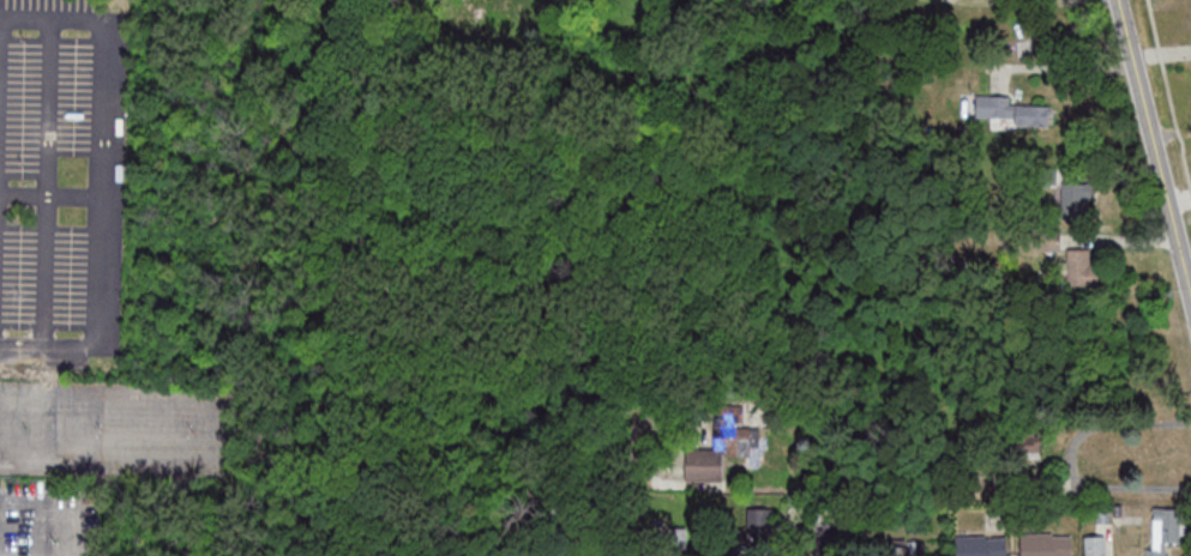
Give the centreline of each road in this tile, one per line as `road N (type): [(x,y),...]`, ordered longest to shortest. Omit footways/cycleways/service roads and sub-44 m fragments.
road 1 (tertiary): [(1190,290),(1119,0)]

